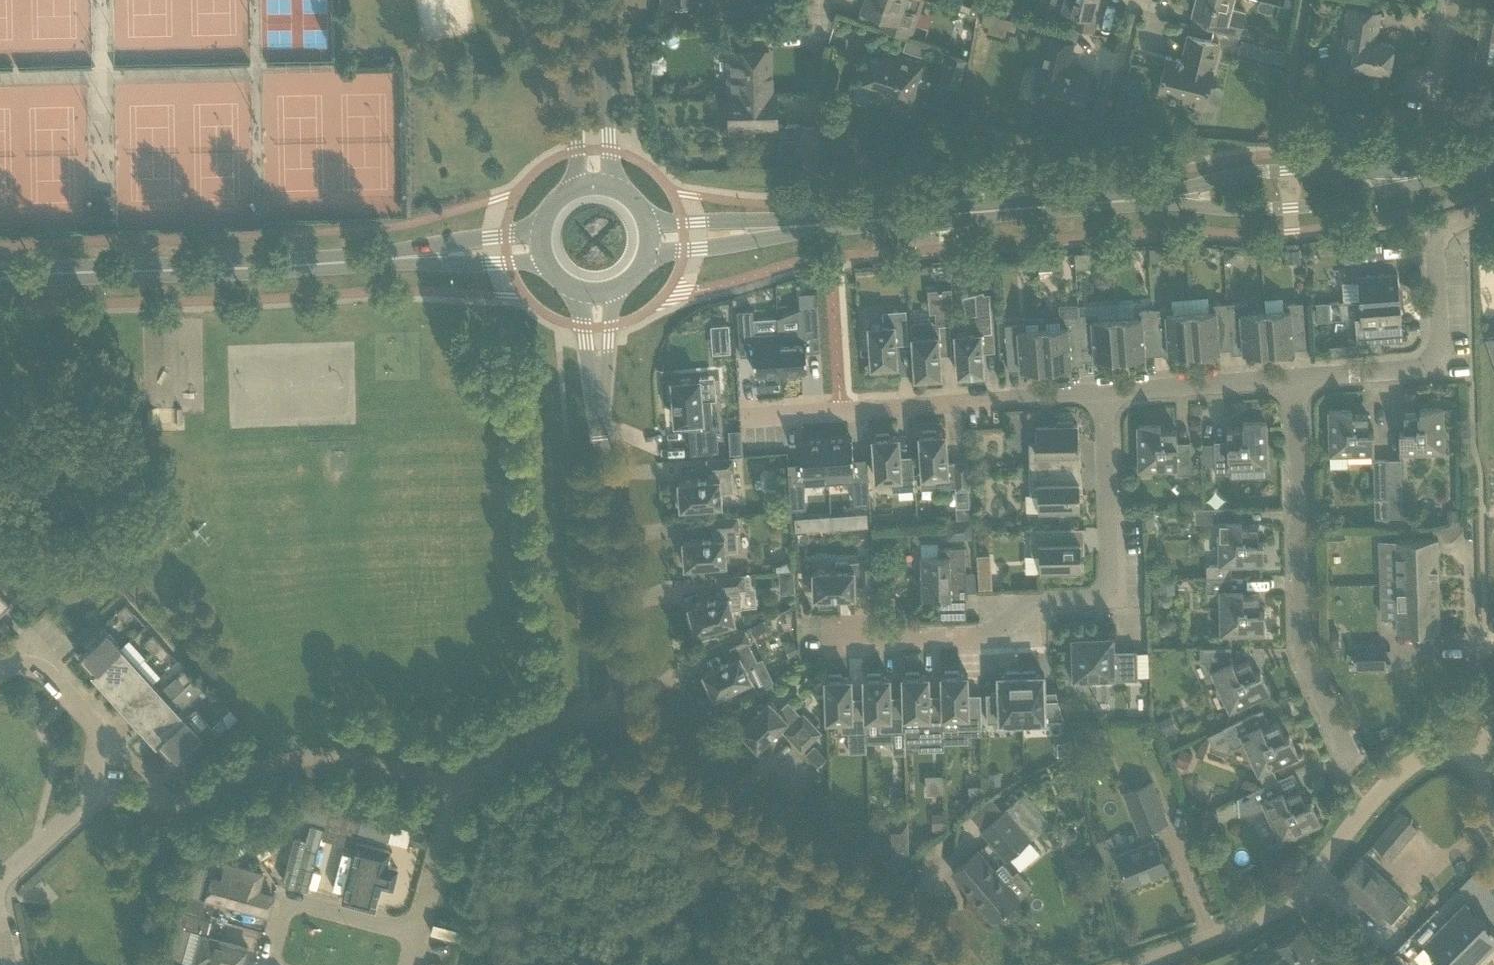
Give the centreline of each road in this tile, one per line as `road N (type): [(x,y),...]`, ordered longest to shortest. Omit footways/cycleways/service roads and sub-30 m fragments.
road 1 (residential): [(838,646),(980,642),(1040,606),(1093,603),(1111,586),(1104,396)]
road 2 (unclassified): [(953,964),(848,883),(674,785),(641,745),(620,695)]
road 3 (unclassified): [(1125,964),(1228,921),(1475,720)]
road 4 (tertiary): [(413,255),(0,277)]
road 5 (residential): [(1346,771),(1302,636),(1295,381)]
road 6 (tertiary): [(778,229),(1162,201)]
road 7 (unclassified): [(417,935),(455,793),(620,695)]
road 8 (residential): [(1295,381),(1425,368),(1439,350),(1435,239),(1493,208)]
road 9 (unclassified): [(620,695),(599,376)]
road 10 (residential): [(786,415),(1104,396)]
road 11 (residential): [(0,880),(90,802),(97,740),(42,673),(27,669),(0,677)]
road 12 (tertiary): [(1405,179),(1357,170),(1256,174),(1162,201)]
road 13 (tertiary): [(1162,201),(1315,207),(1405,179)]
road 14 (residential): [(1475,720),(1468,521)]
road 15 (residential): [(417,935),(294,905),(278,920),(272,964)]
road 16 (residential): [(1104,396),(1295,381)]
road 17 (unclassified): [(561,0),(579,150),(574,188)]
road 18 (unclassified): [(615,188),(595,0)]
road 19 (tertiary): [(778,229),(644,219)]
road 20 (tertiary): [(647,258),(778,229)]
road 21 (tertiary): [(413,255),(543,264)]
road 22 (tertiary): [(540,228),(413,255)]

